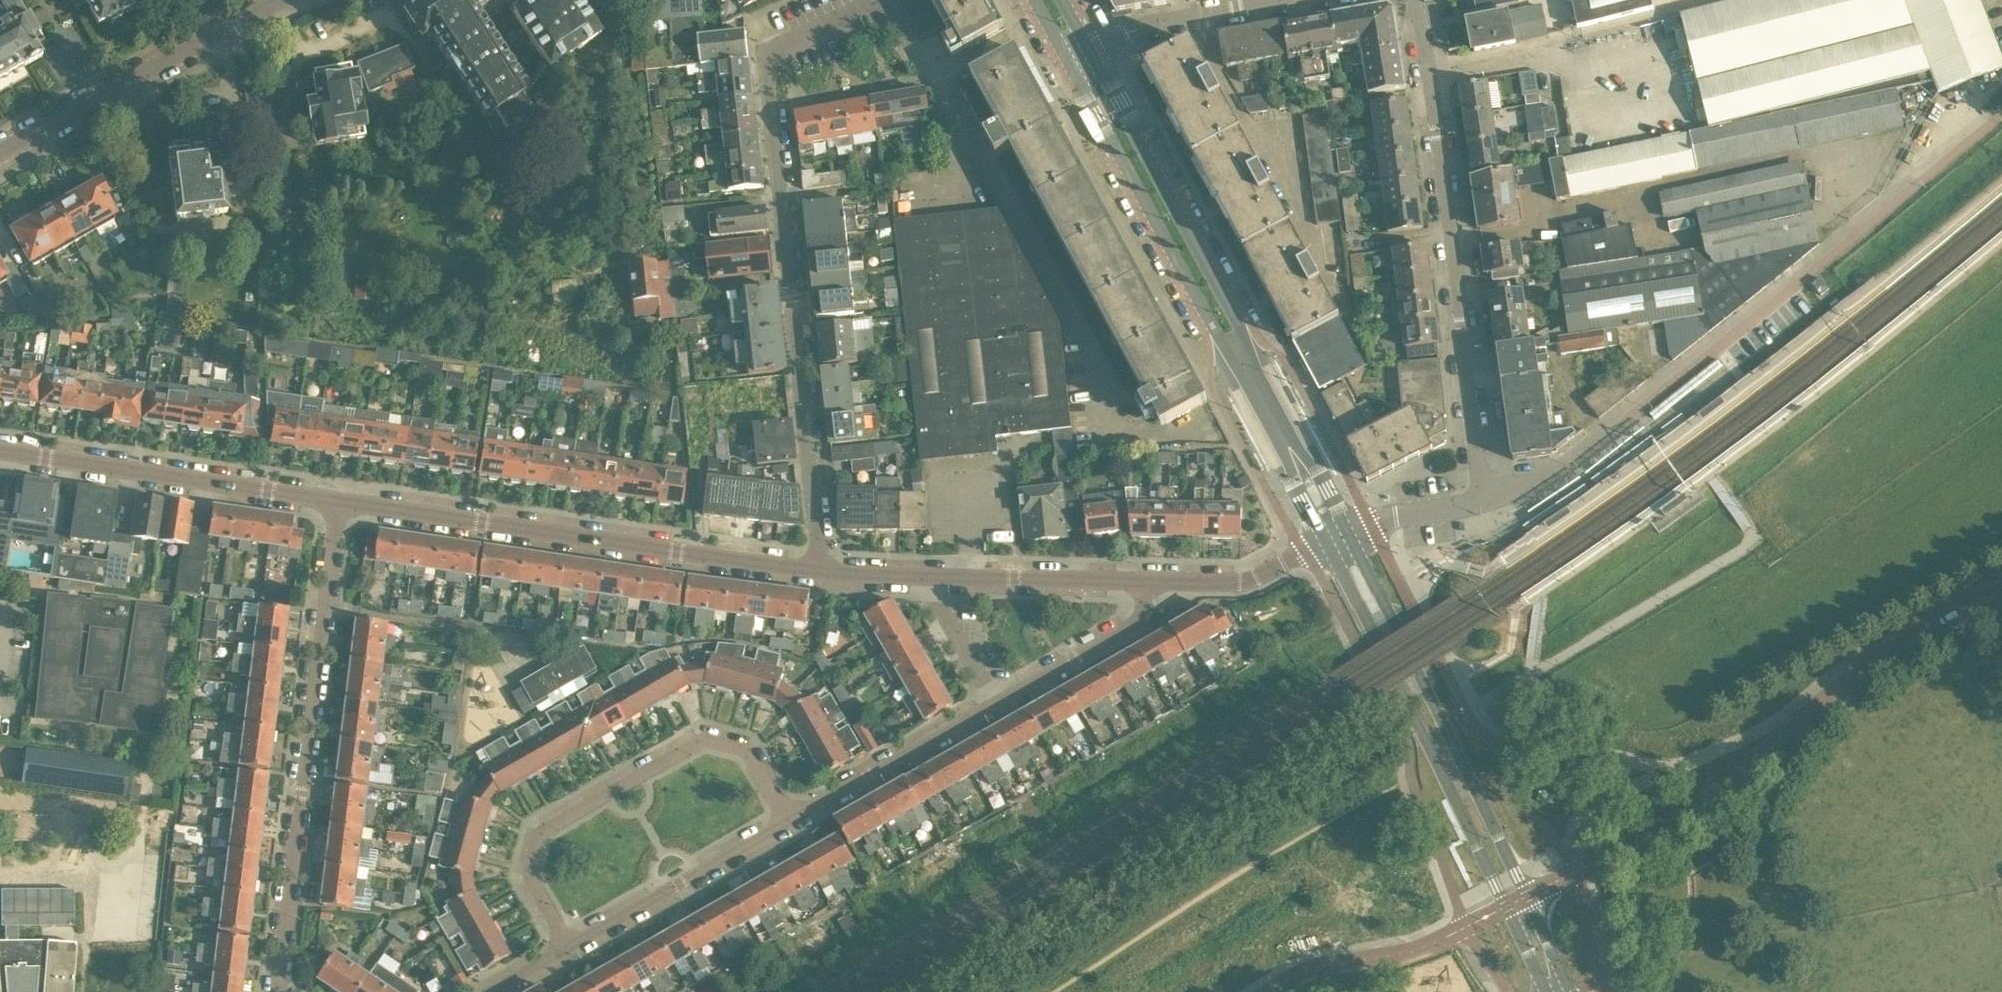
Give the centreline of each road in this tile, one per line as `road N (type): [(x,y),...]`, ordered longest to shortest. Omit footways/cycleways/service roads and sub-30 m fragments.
road 1 (residential): [(1480,499),(1573,456),(1998,120)]
road 2 (residential): [(883,7),(773,57),(767,79),(820,573)]
road 3 (tertiary): [(1068,64),(1326,542)]
road 4 (tertiary): [(1346,531),(1092,51)]
road 5 (residential): [(1577,871),(1702,807),(1870,667),(2001,595)]
road 6 (residential): [(1480,499),(1417,0)]
road 7 (residential): [(340,500),(277,991)]
road 8 (residential): [(1111,432),(1093,357),(945,86),(883,7)]
road 9 (residential): [(820,573),(340,500)]
road 10 (residential): [(790,823),(741,747),(698,744),(604,792),(550,823),(536,854),(533,885),(567,948)]
road 11 (tertiary): [(1527,896),(1346,531)]
road 12 (tertiary): [(1326,542),(1506,906)]
road 13 (residential): [(340,500),(0,450)]
road 14 (residential): [(0,153),(278,0)]
road 15 (residential): [(567,948),(790,823)]
road 16 (residential): [(790,823),(998,705)]
road 17 (residential): [(1142,580),(931,574)]
road 18 (residential): [(998,705),(1120,630),(1137,609),(1142,580)]
road 19 (residential): [(1092,51),(1159,20),(1276,0)]
road 20 (residential): [(1306,552),(1237,582),(1142,580)]
road 21 (residential): [(998,705),(931,574)]
road 22 (residential): [(1346,531),(1480,499)]

